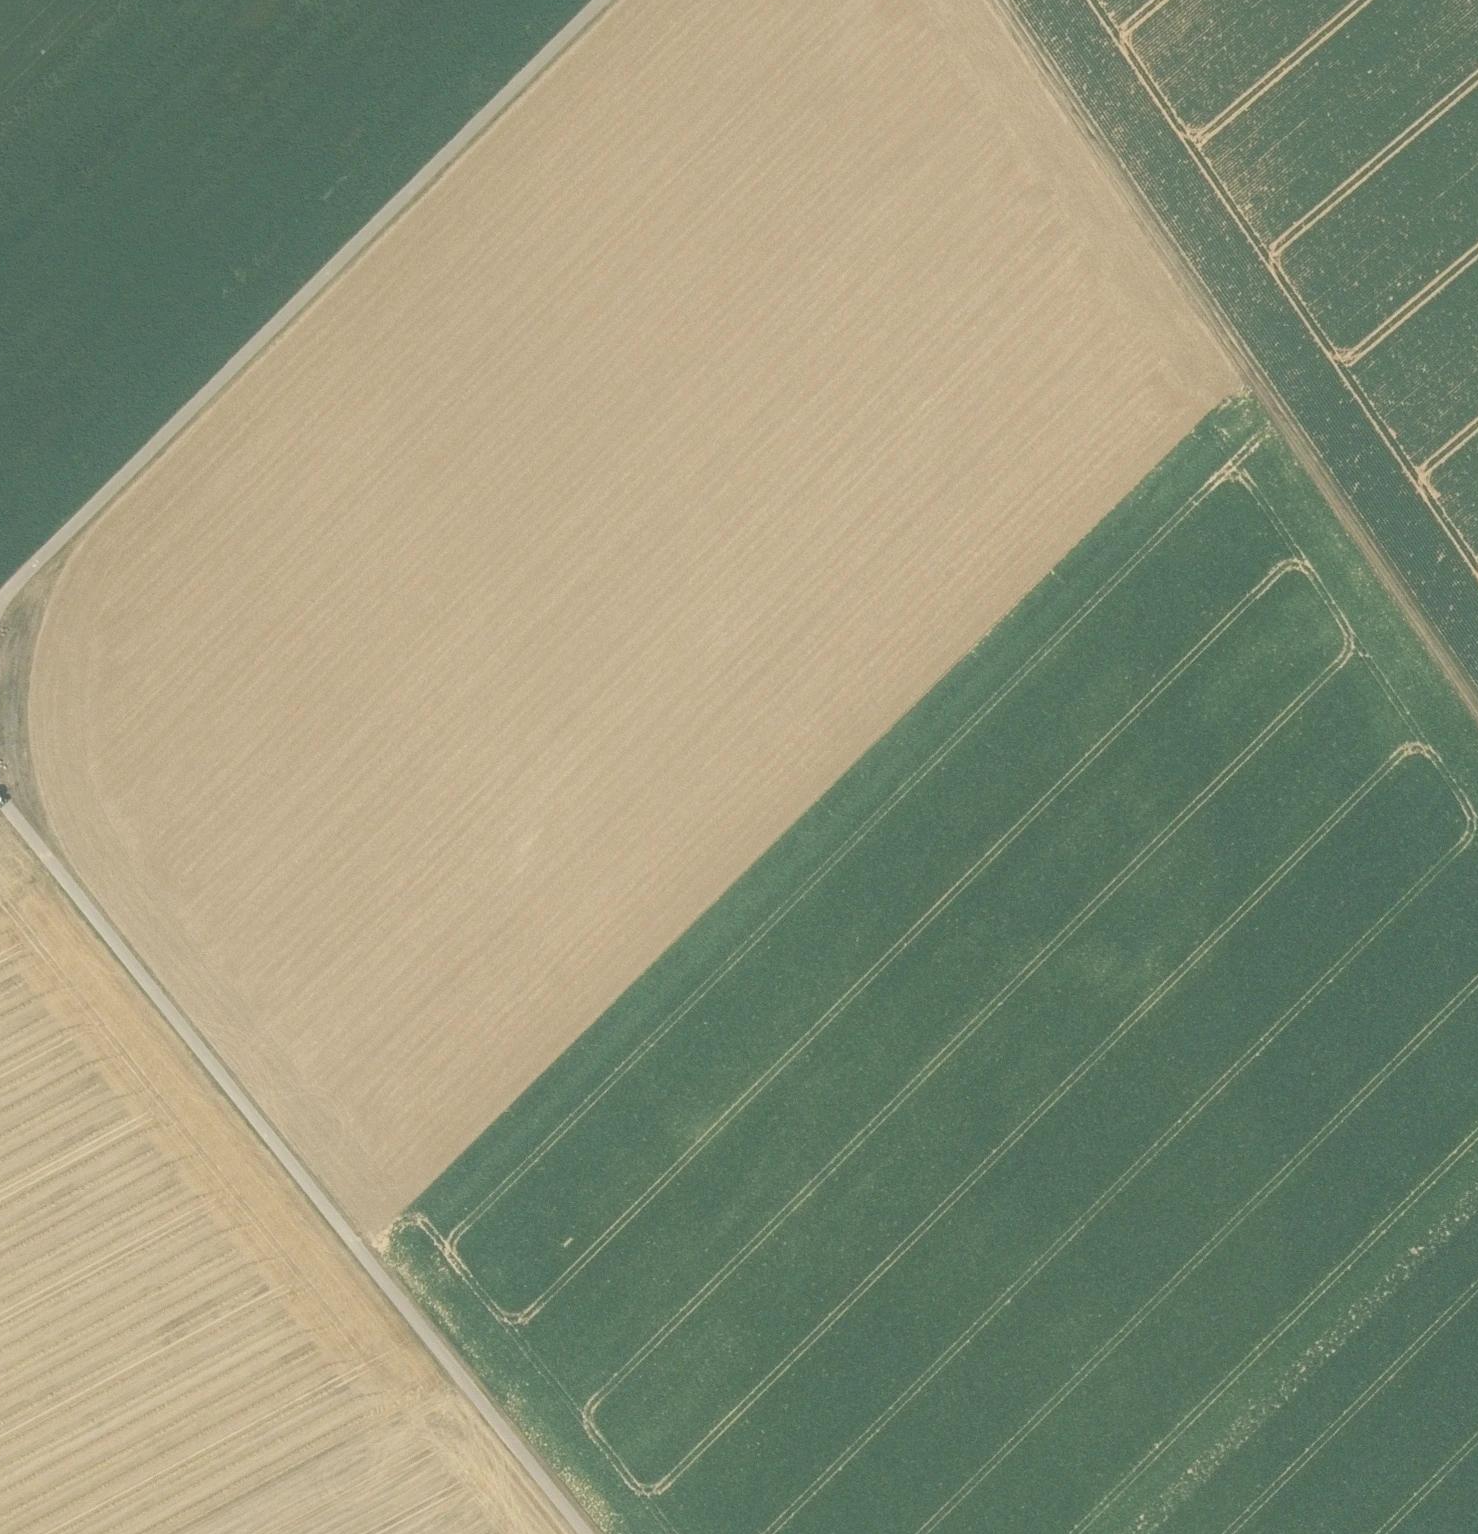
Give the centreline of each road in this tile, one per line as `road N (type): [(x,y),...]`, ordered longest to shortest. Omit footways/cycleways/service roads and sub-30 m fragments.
road 1 (track): [(0,782),(415,1294),(593,1533)]
road 2 (track): [(1001,0),(1477,706)]
road 3 (track): [(581,0),(2,588),(0,612)]

